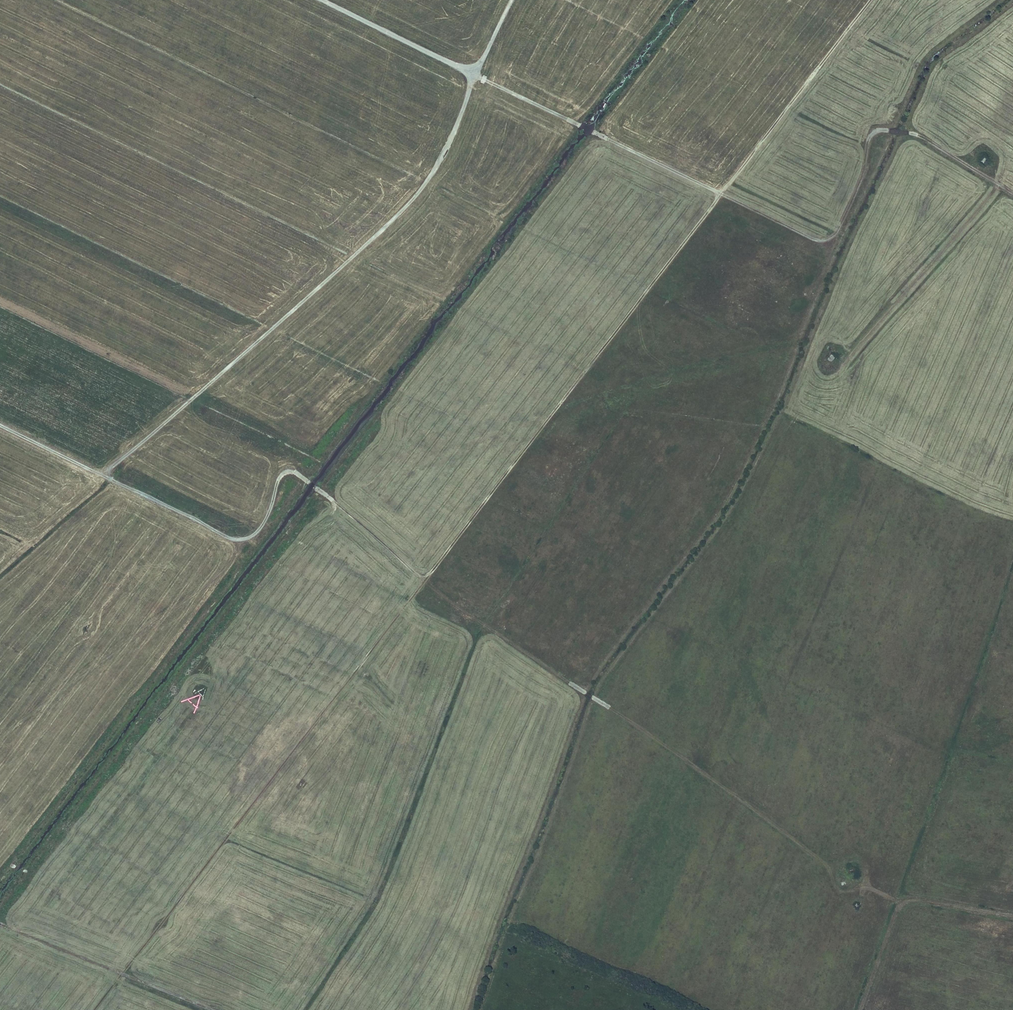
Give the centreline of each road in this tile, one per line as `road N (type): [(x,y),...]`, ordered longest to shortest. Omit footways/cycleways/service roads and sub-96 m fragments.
road 1 (track): [(1012,915),(895,899),(870,886),(842,889),(817,854),(425,579)]
road 2 (track): [(102,473),(405,207),(447,151),(511,0)]

